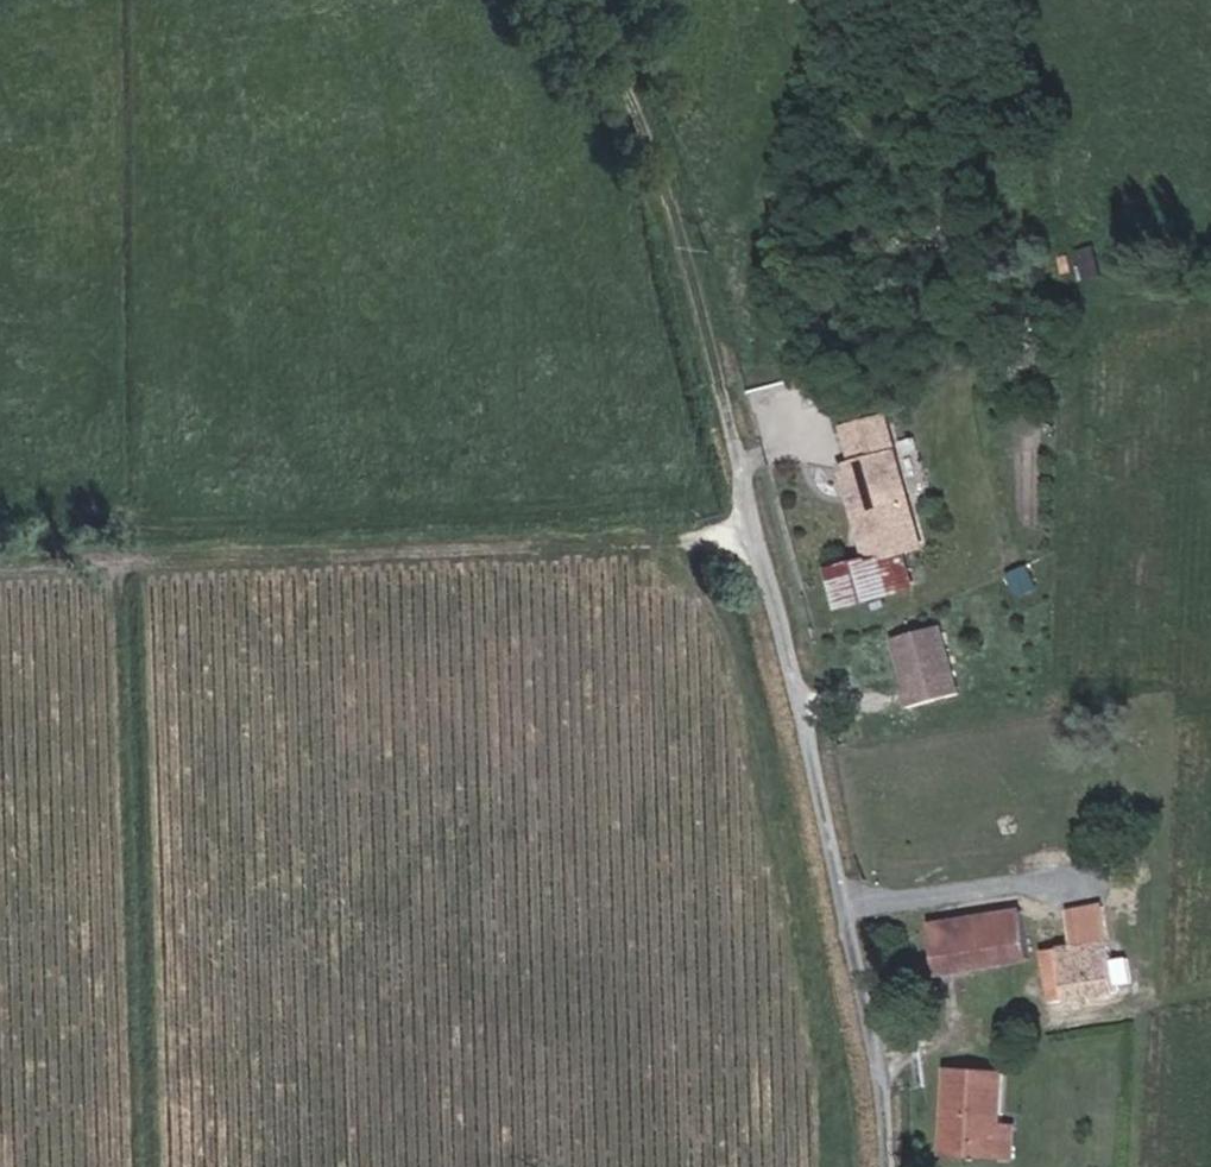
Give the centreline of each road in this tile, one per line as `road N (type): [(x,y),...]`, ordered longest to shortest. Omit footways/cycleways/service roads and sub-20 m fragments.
road 1 (track): [(739,452),(668,186),(575,0)]

